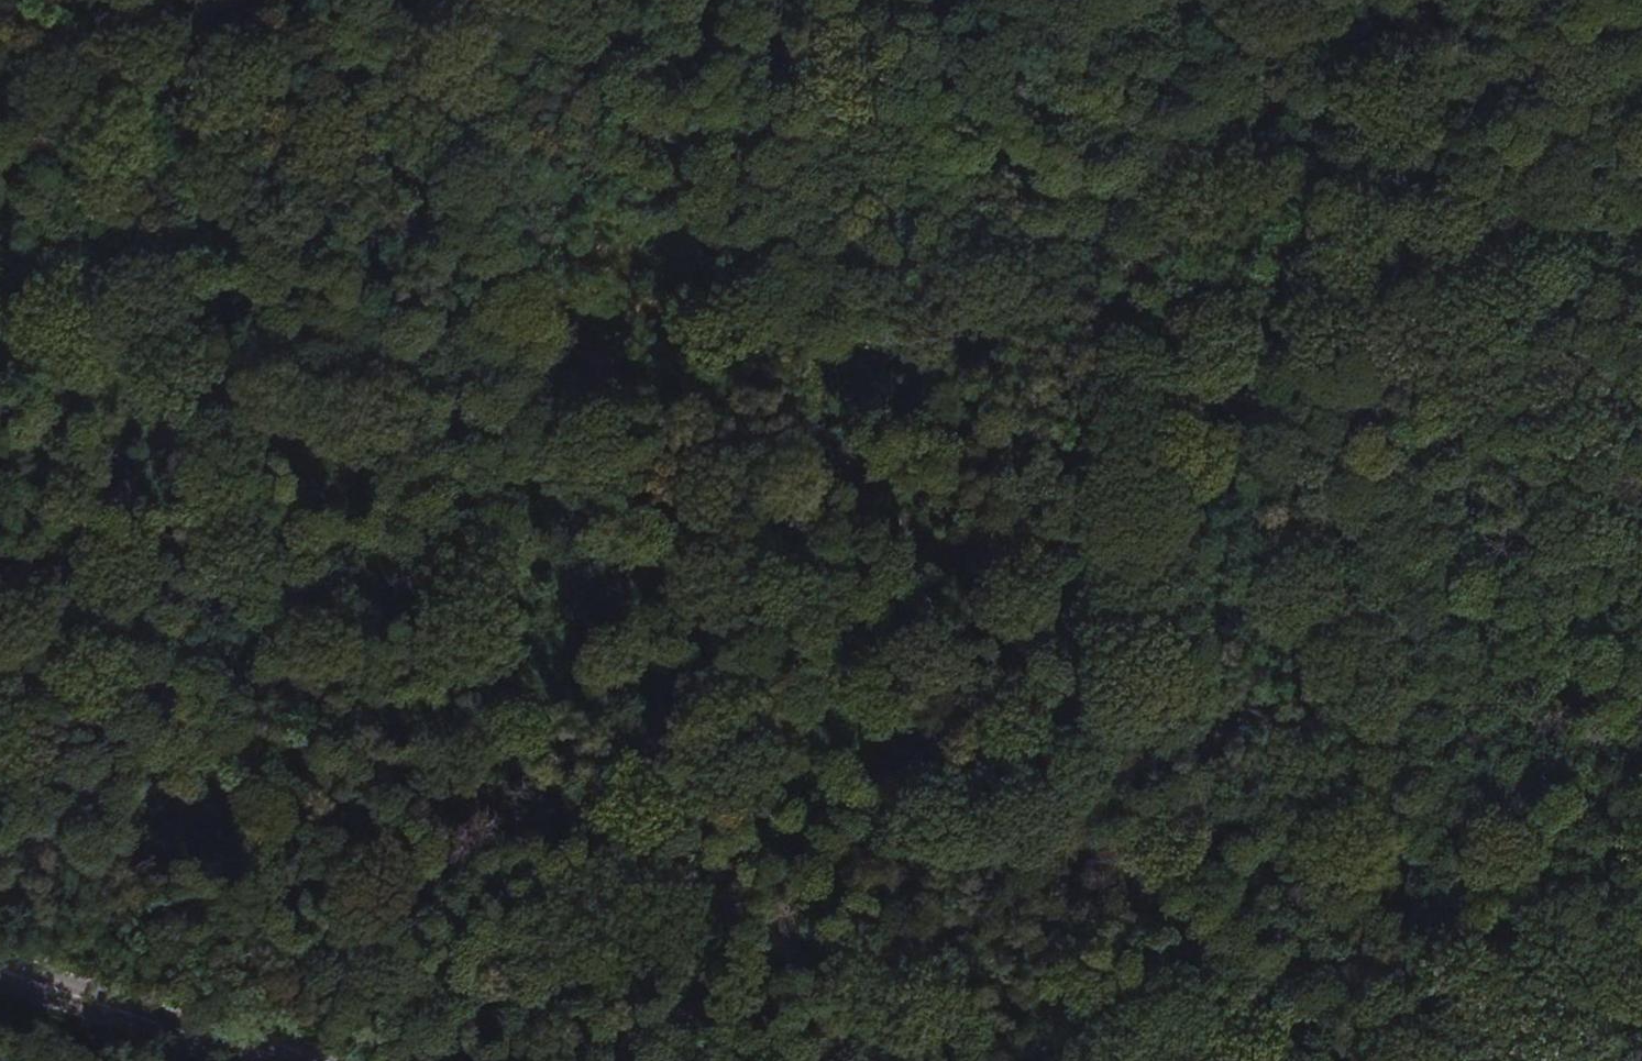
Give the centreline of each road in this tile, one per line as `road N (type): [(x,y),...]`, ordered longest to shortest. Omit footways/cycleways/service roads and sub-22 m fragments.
road 1 (primary): [(267,1060),(0,971)]

